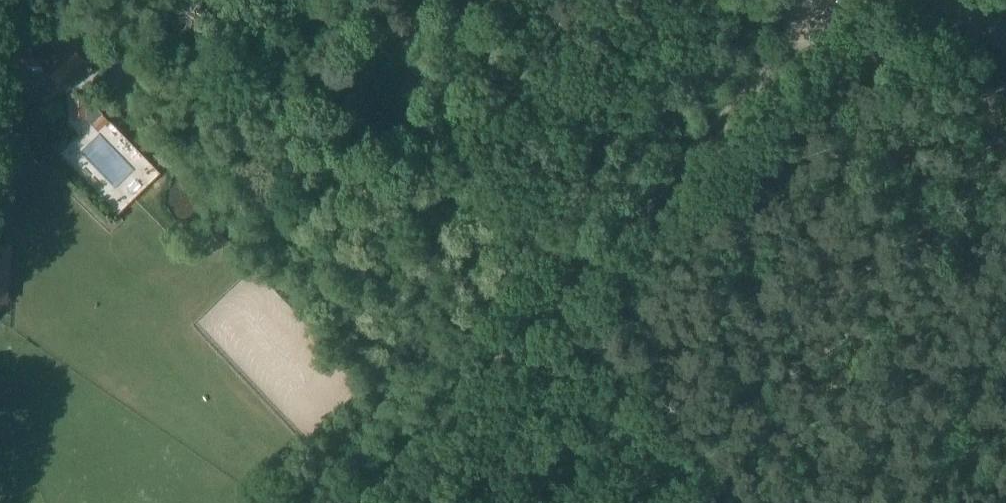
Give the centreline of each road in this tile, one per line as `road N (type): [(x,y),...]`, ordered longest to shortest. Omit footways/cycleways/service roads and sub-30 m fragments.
road 1 (track): [(554,295),(814,0)]
road 2 (track): [(341,502),(554,295)]

